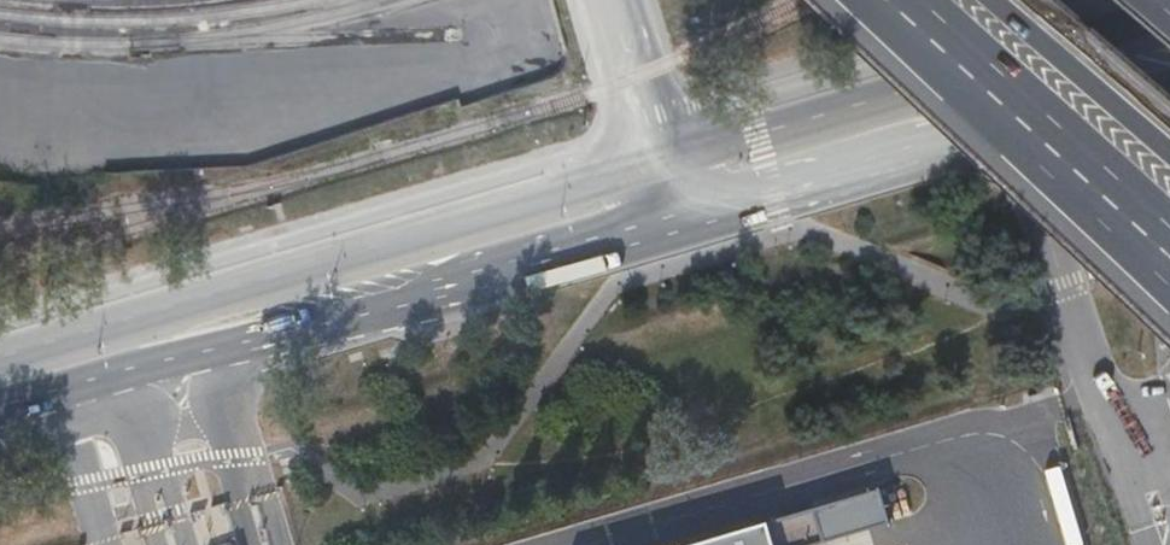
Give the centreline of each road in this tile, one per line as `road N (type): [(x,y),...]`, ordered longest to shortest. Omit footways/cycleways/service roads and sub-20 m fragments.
road 1 (secondary): [(0,413),(677,215)]
road 2 (secondary): [(663,163),(0,360)]
road 3 (secondary): [(1169,13),(663,163)]
road 4 (unclassified): [(969,128),(1031,215),(1164,544)]
road 5 (motorway): [(863,0),(1169,282)]
road 6 (secondary): [(677,215),(969,128)]
road 7 (motorway): [(992,0),(1169,152)]
road 8 (secondary): [(969,128),(1169,69)]
road 9 (unclassified): [(621,0),(663,163)]

